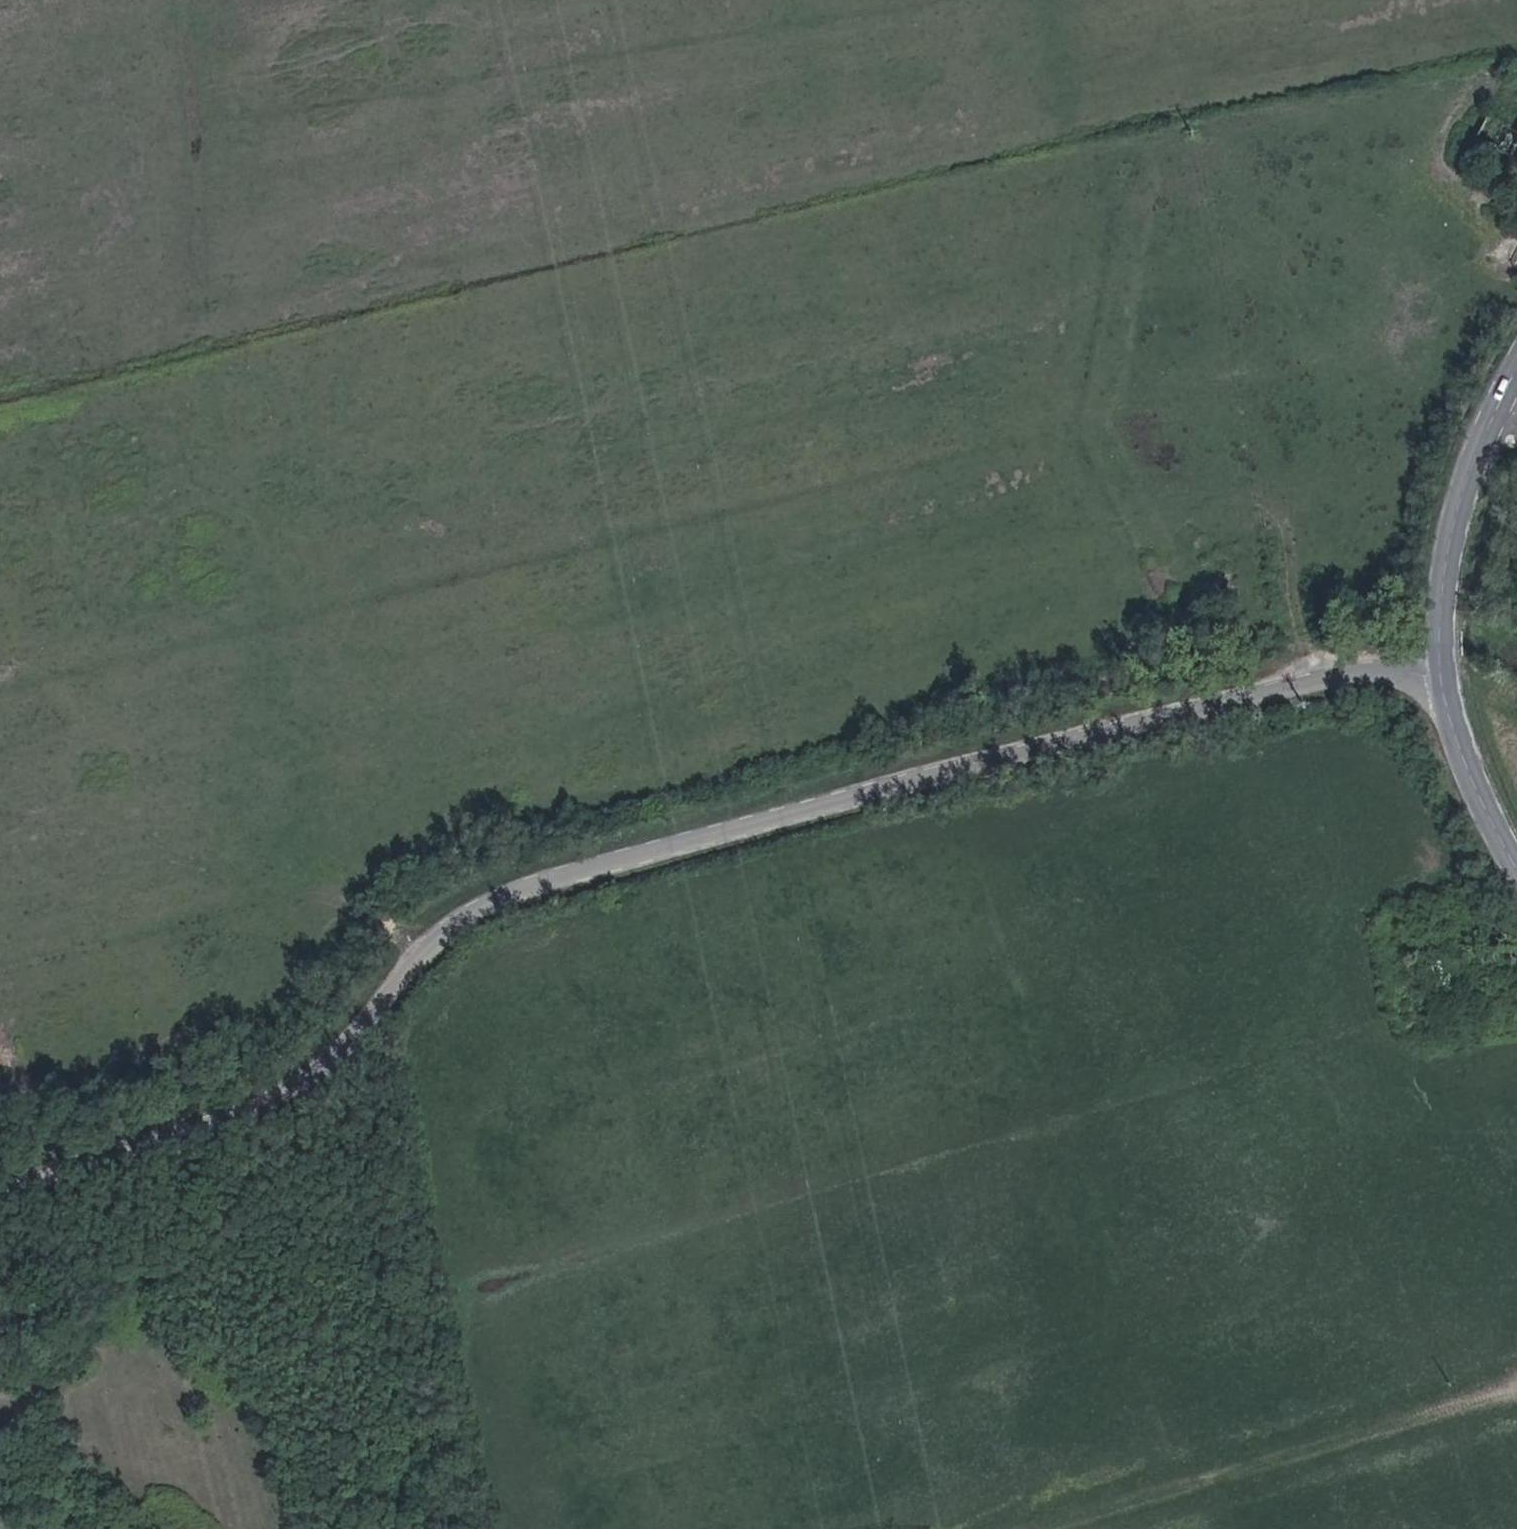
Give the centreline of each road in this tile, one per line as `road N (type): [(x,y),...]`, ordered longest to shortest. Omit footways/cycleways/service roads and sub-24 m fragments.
road 1 (unclassified): [(1447,676),(1374,670),(532,888),(480,915),(429,957),(336,1062),(297,1089),(245,1115),(0,1190)]
road 2 (tertiary): [(1516,394),(1473,489),(1450,592),(1447,676)]
road 3 (tertiary): [(1447,676),(1470,768),(1516,868)]

